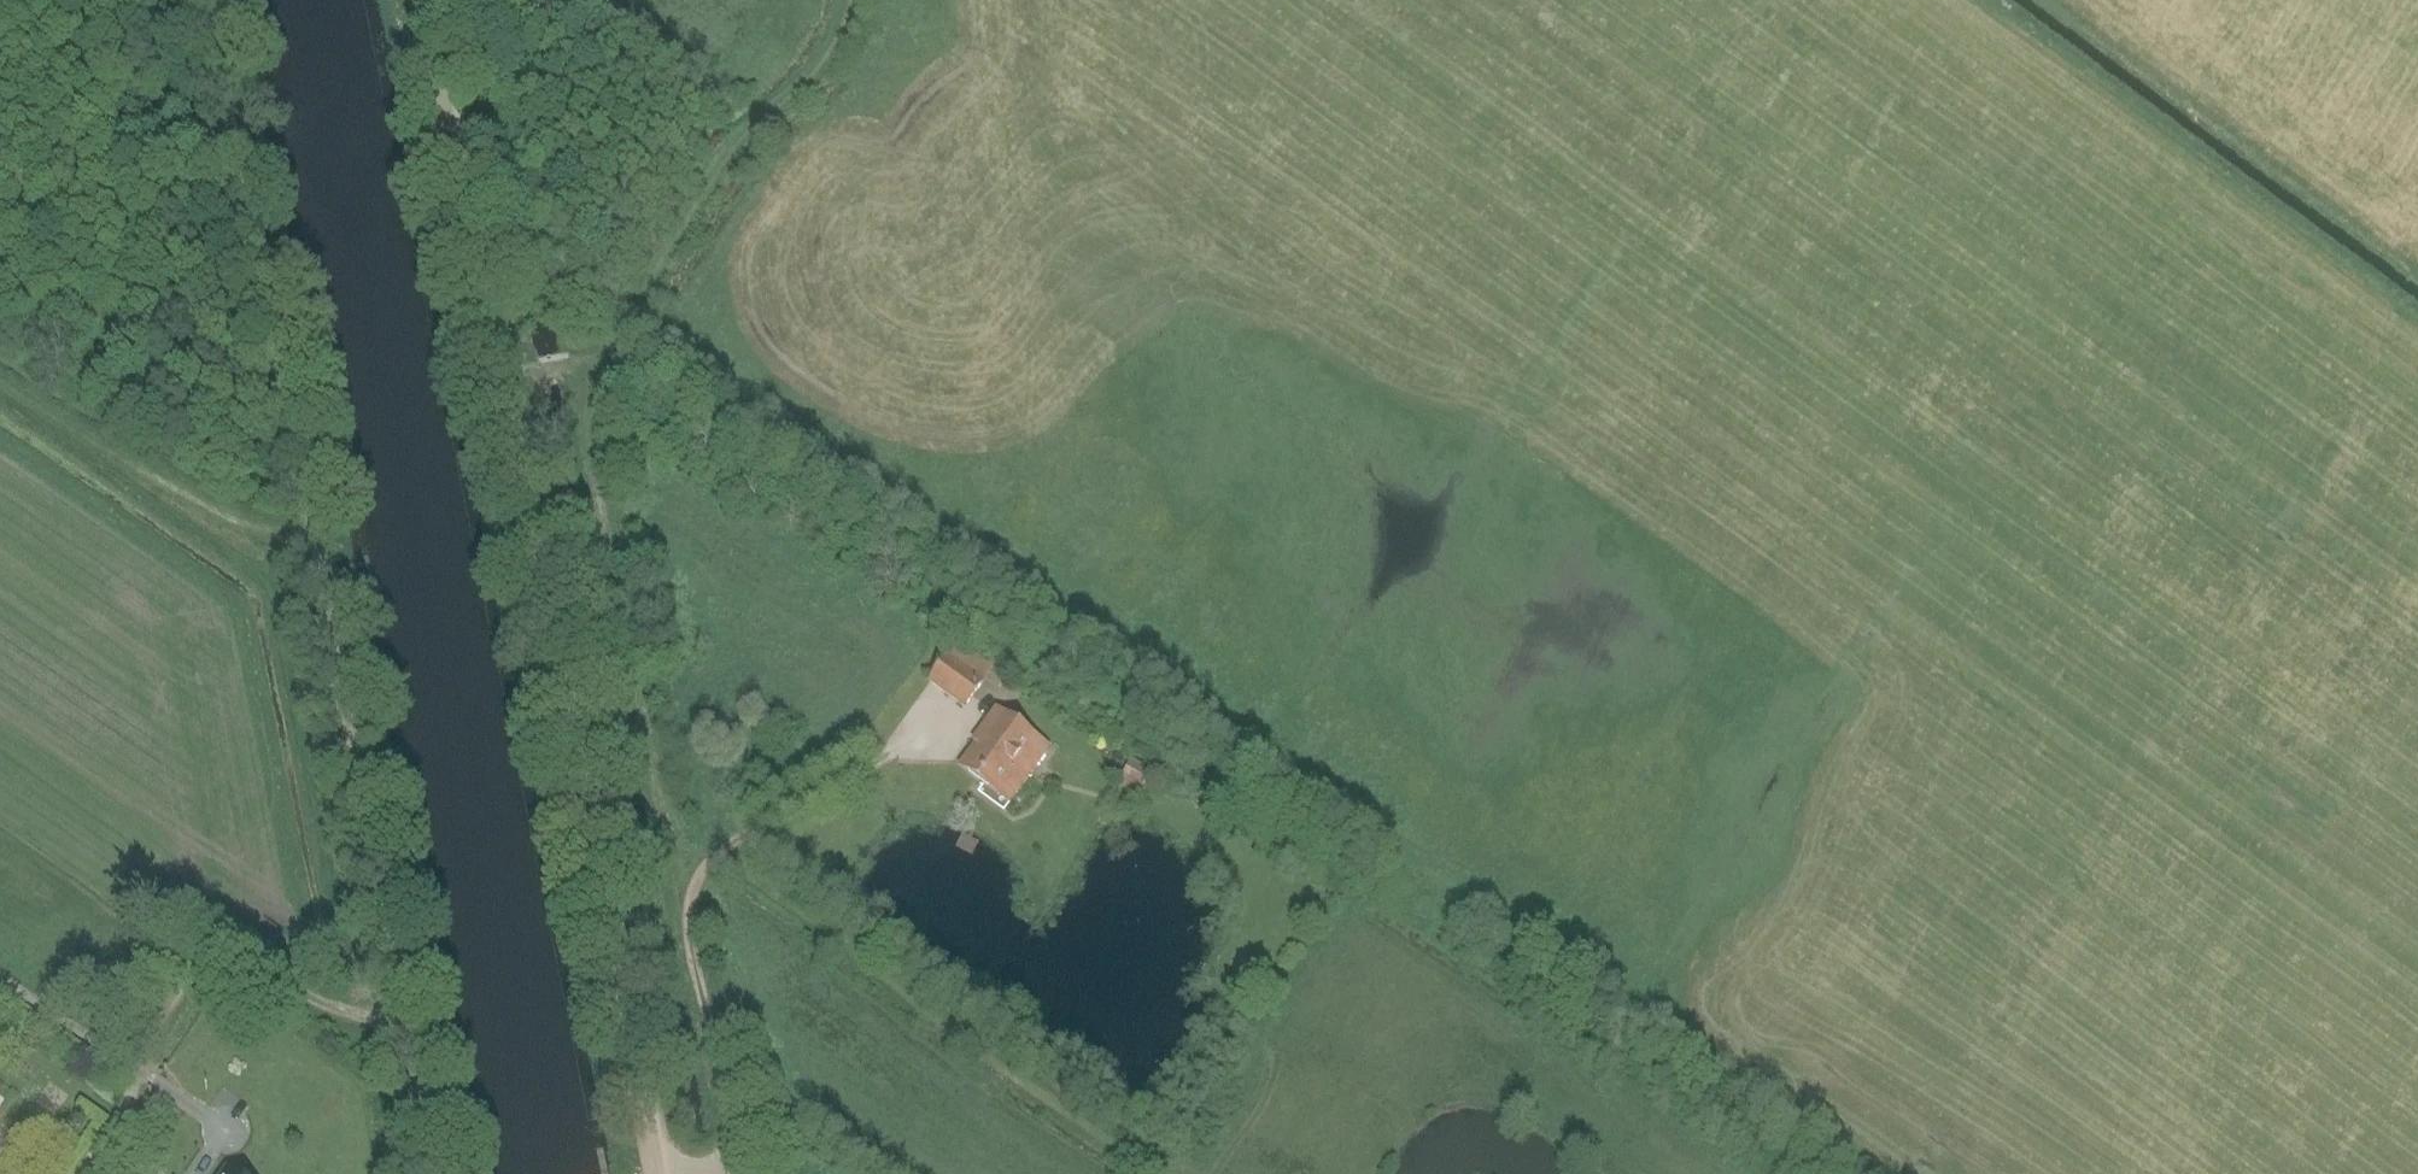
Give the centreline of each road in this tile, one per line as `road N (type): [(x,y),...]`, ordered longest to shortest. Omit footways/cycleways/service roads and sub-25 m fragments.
road 1 (track): [(423,0),(658,1173)]
road 2 (track): [(189,0),(293,546)]
road 3 (track): [(293,546),(402,1002)]
road 4 (track): [(293,546),(0,377)]
road 5 (track): [(402,1002),(437,1173)]
road 6 (unclassified): [(111,1045),(0,970)]

